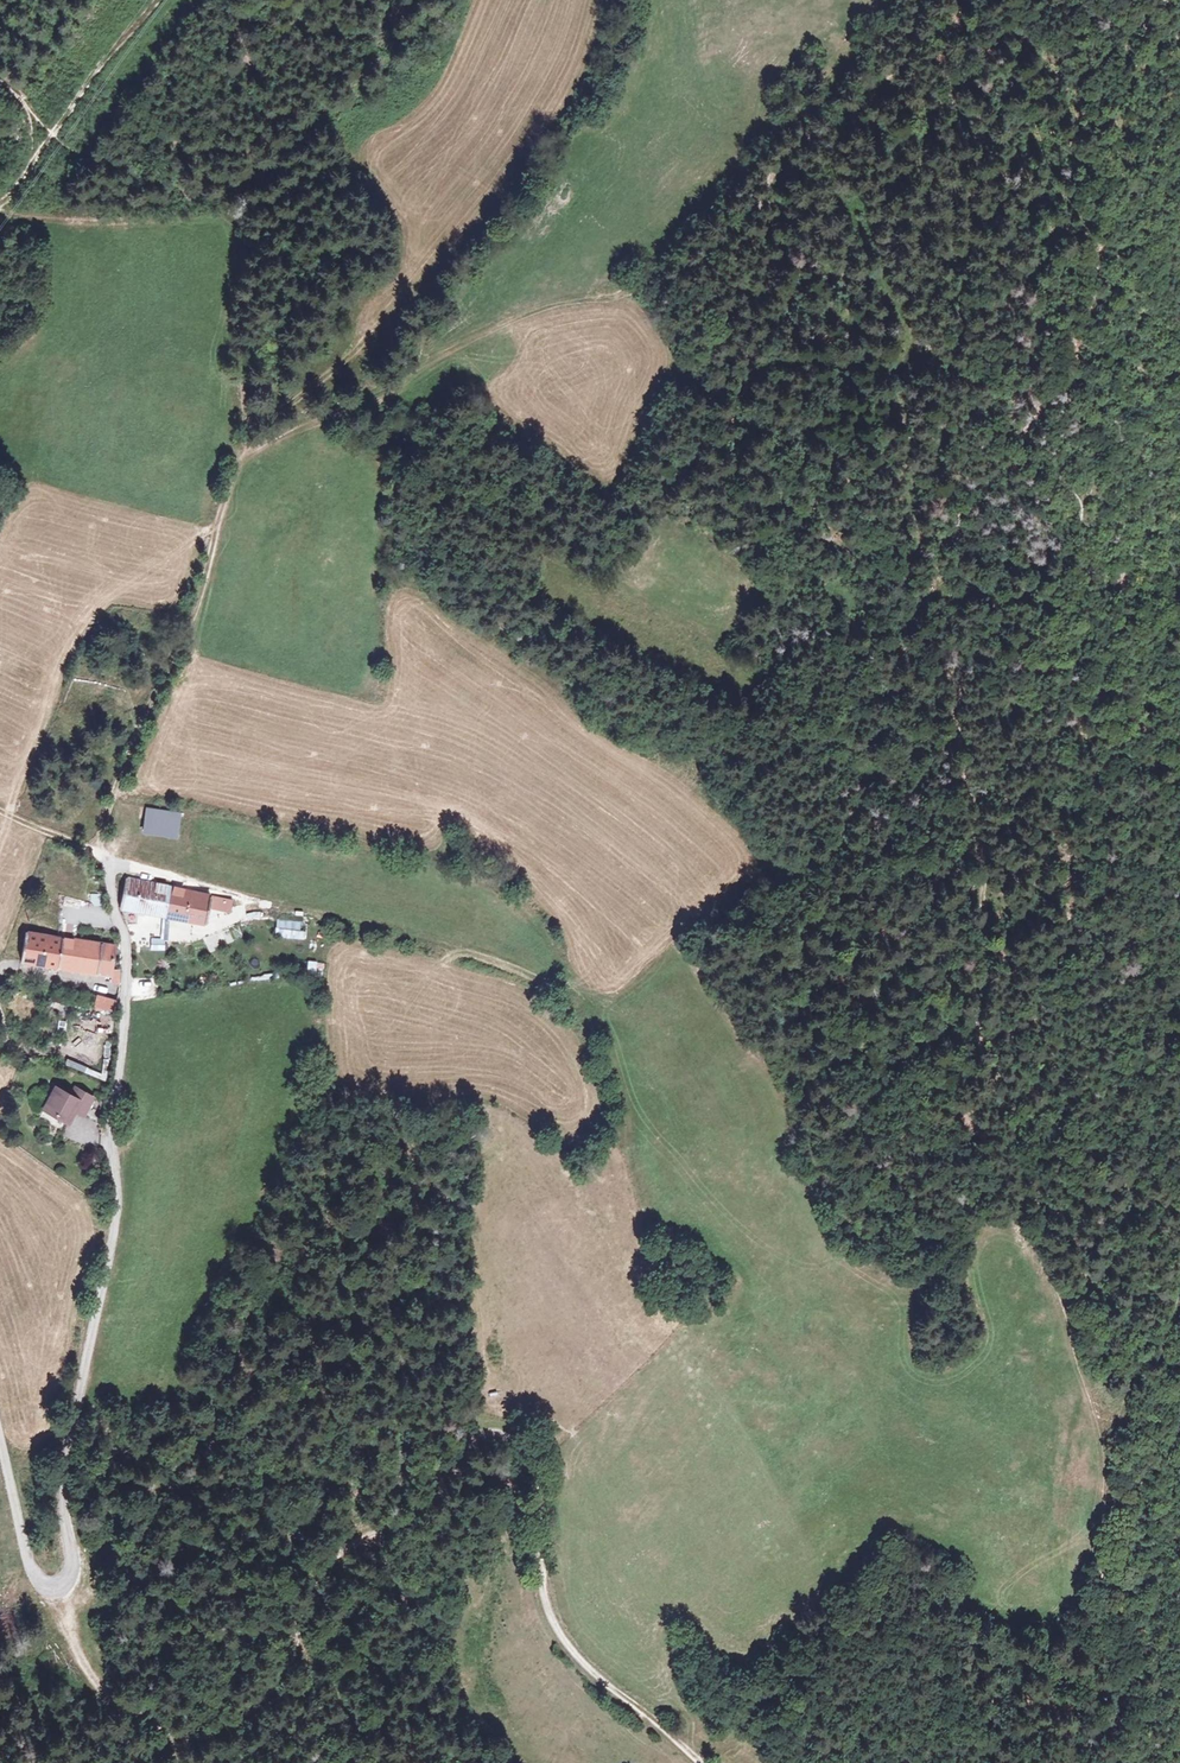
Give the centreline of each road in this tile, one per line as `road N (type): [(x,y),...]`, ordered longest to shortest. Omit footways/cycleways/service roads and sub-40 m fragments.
road 1 (track): [(1102,1518),(1102,1448),(985,1053),(986,899),(959,718),(955,535),(967,502),(1011,470),(1075,356),(1096,296),(1115,141),(1148,0)]
road 2 (track): [(56,1590),(91,1678),(120,1710),(160,1732),(238,1720),(296,1653),(317,1583),(339,1557),(413,1516),(467,1449),(488,1437),(513,1436),(528,1450),(540,1491),(542,1580),(558,1630),(591,1670),(703,1762)]
road 3 (unclassified): [(116,859),(115,906),(128,957),(112,1110),(117,1202),(66,1471),(73,1565),(56,1590)]
road 4 (track): [(630,0),(623,43),(576,135),(518,219),(456,288),(405,373)]
road 5 (track): [(247,450),(224,496),(192,621),(133,742),(96,850)]
road 6 (track): [(0,203),(157,0)]
road 7 (track): [(1039,1242),(1179,1065)]
road 8 (track): [(0,213),(218,224)]
road 9 (track): [(405,373),(247,450)]
road 10 (unclassified): [(0,1440),(29,1562),(39,1582),(56,1590)]

